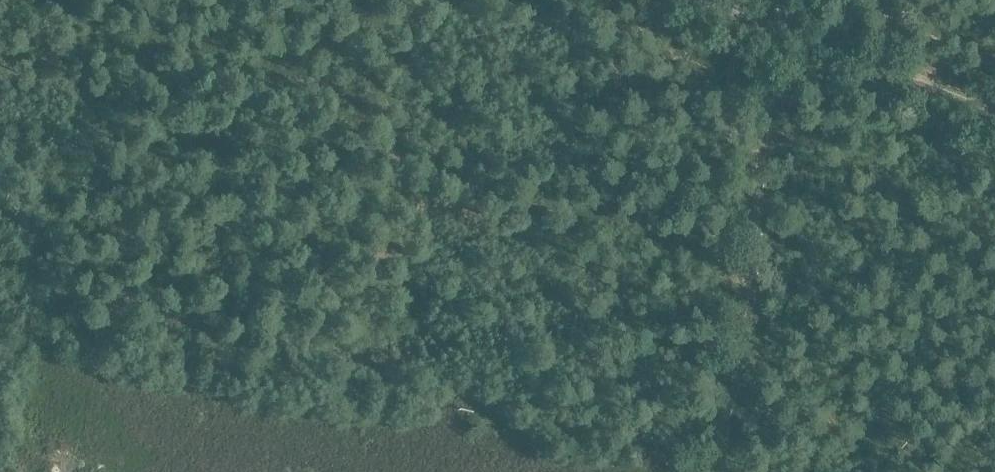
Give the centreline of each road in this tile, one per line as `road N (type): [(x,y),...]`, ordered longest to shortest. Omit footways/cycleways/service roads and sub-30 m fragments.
road 1 (track): [(726,471),(777,27)]
road 2 (track): [(994,105),(777,27)]

